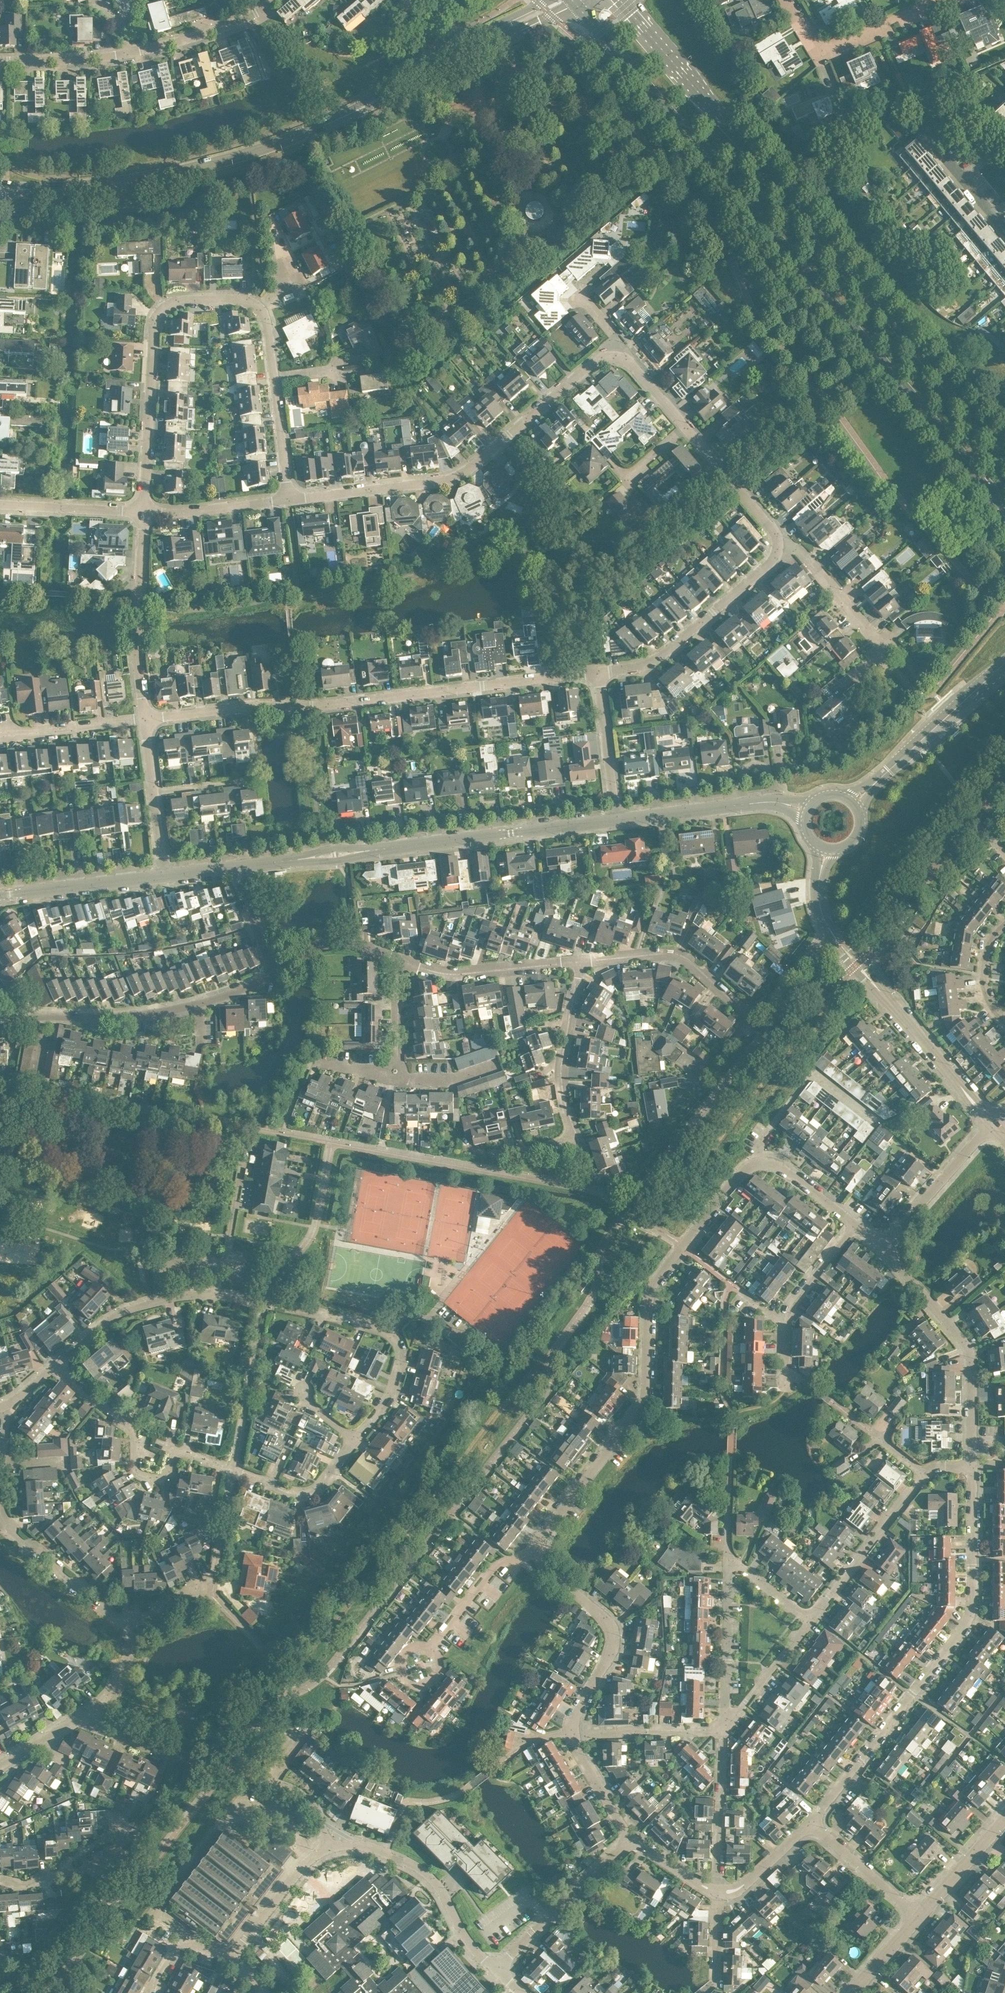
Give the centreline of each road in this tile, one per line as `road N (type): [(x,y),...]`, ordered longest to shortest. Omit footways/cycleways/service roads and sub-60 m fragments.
road 1 (secondary): [(577,4),(1004,507)]
road 2 (secondary): [(1004,461),(620,0)]
road 3 (residential): [(851,1224),(782,1166),(767,1161),(738,1177),(655,1279),(641,1405),(541,1536),(539,1553)]
road 4 (residential): [(145,719),(598,672)]
road 5 (residential): [(812,1822),(969,1616),(972,1465)]
road 6 (residential): [(354,1441),(323,1484),(306,1493),(185,1451),(166,1477),(143,1477),(134,1434),(50,1366)]
road 7 (unclassified): [(242,867),(617,821)]
road 8 (residential): [(615,357),(595,362),(445,482),(289,499)]
road 9 (tertiary): [(58,186),(193,168),(365,106)]
road 10 (residential): [(143,513),(157,317),(183,300),(244,298),(261,309)]
road 11 (unclassified): [(996,1120),(826,930)]
road 12 (residential): [(264,1302),(388,1332),(401,1371),(393,1395),(354,1441)]
road 13 (residential): [(972,1465),(969,1354),(885,1249)]
road 14 (tertiary): [(365,106),(577,4)]
road 15 (residential): [(50,1366),(115,1317),(152,1303),(188,1296),(264,1302)]
road 16 (residential): [(598,672),(652,662),(776,556),(778,546)]
road 17 (residential): [(331,1847),(363,1845),(429,1876),(476,1951),(497,1969)]
road 18 (residential): [(539,1553),(612,1632),(609,1658),(575,1714),(573,1733)]
road 19 (tertiary): [(545,0),(433,59),(365,106)]
road 20 (residential): [(145,719),(136,647),(143,513)]
road 21 (residential): [(757,1020),(678,954),(580,962)]
road 22 (residential): [(199,1005),(0,1026)]
road 23 (residential): [(947,0),(822,54),(788,0)]
road 24 (residential): [(811,1621),(926,1471)]
road 25 (residential): [(497,1969),(627,1836)]
road 26 (residential): [(573,1138),(564,1056),(580,962)]
road 27 (residential): [(790,1381),(785,1325),(851,1224)]
road 28 (residential): [(580,962),(449,973),(406,961)]
road 29 (residential): [(724,1733),(728,1557)]
road 30 (residential): [(131,1619),(117,1618),(99,1597),(51,1568),(0,1512)]
road 31 (unclassified): [(885,1249),(996,1120)]
road 32 (unclassified): [(0,896),(163,875)]
road 33 (residential): [(721,1893),(724,1733)]
road 34 (residential): [(163,875),(145,719)]
road 35 (residential): [(888,651),(798,549),(778,546)]
road 36 (residential): [(227,1958),(309,1860),(331,1847)]
road 37 (residential): [(130,55),(247,19),(271,0)]
road 38 (residential): [(428,1649),(494,1568),(539,1553)]
road 39 (residential): [(573,1733),(724,1733)]
road 40 (residential): [(0,1880),(38,1882),(88,1868),(118,1848),(131,1827)]
road 41 (residential): [(778,546),(685,428)]
road 42 (residential): [(617,821),(598,672)]
road 43 (residential): [(289,499),(143,513)]
road 44 (residential): [(0,735),(145,719)]
road 45 (residential): [(143,513),(0,504)]
road 46 (residential): [(919,1916),(812,1822)]
road 47 (unclassified): [(898,762),(1004,667)]
road 48 (residential): [(724,1733),(811,1621)]
road 49 (residential): [(0,62),(130,55)]
road 50 (unclassified): [(617,821),(746,804)]
road 51 (unclassified): [(919,1916),(1004,1818)]
road 52 (residential): [(274,378),(289,499)]
road 53 (residential): [(79,1717),(110,1692),(130,1649),(131,1619)]

